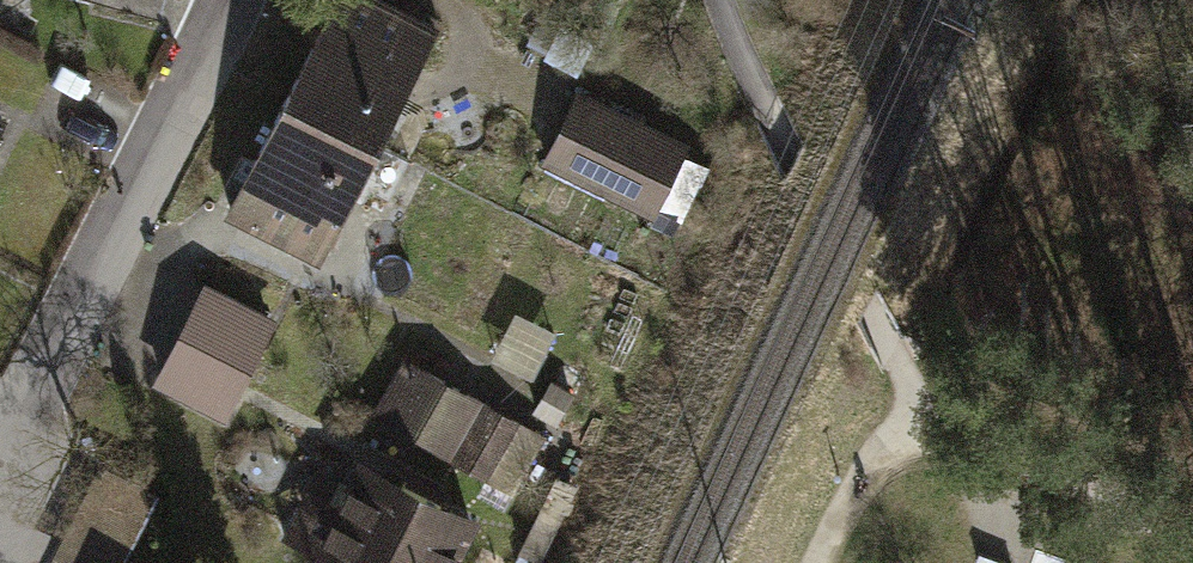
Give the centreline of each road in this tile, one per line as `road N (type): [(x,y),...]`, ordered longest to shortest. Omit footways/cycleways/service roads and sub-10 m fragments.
road 1 (residential): [(227,0),(45,388),(0,433)]
road 2 (track): [(915,421),(1192,530)]
road 3 (track): [(915,421),(841,509),(818,562)]

